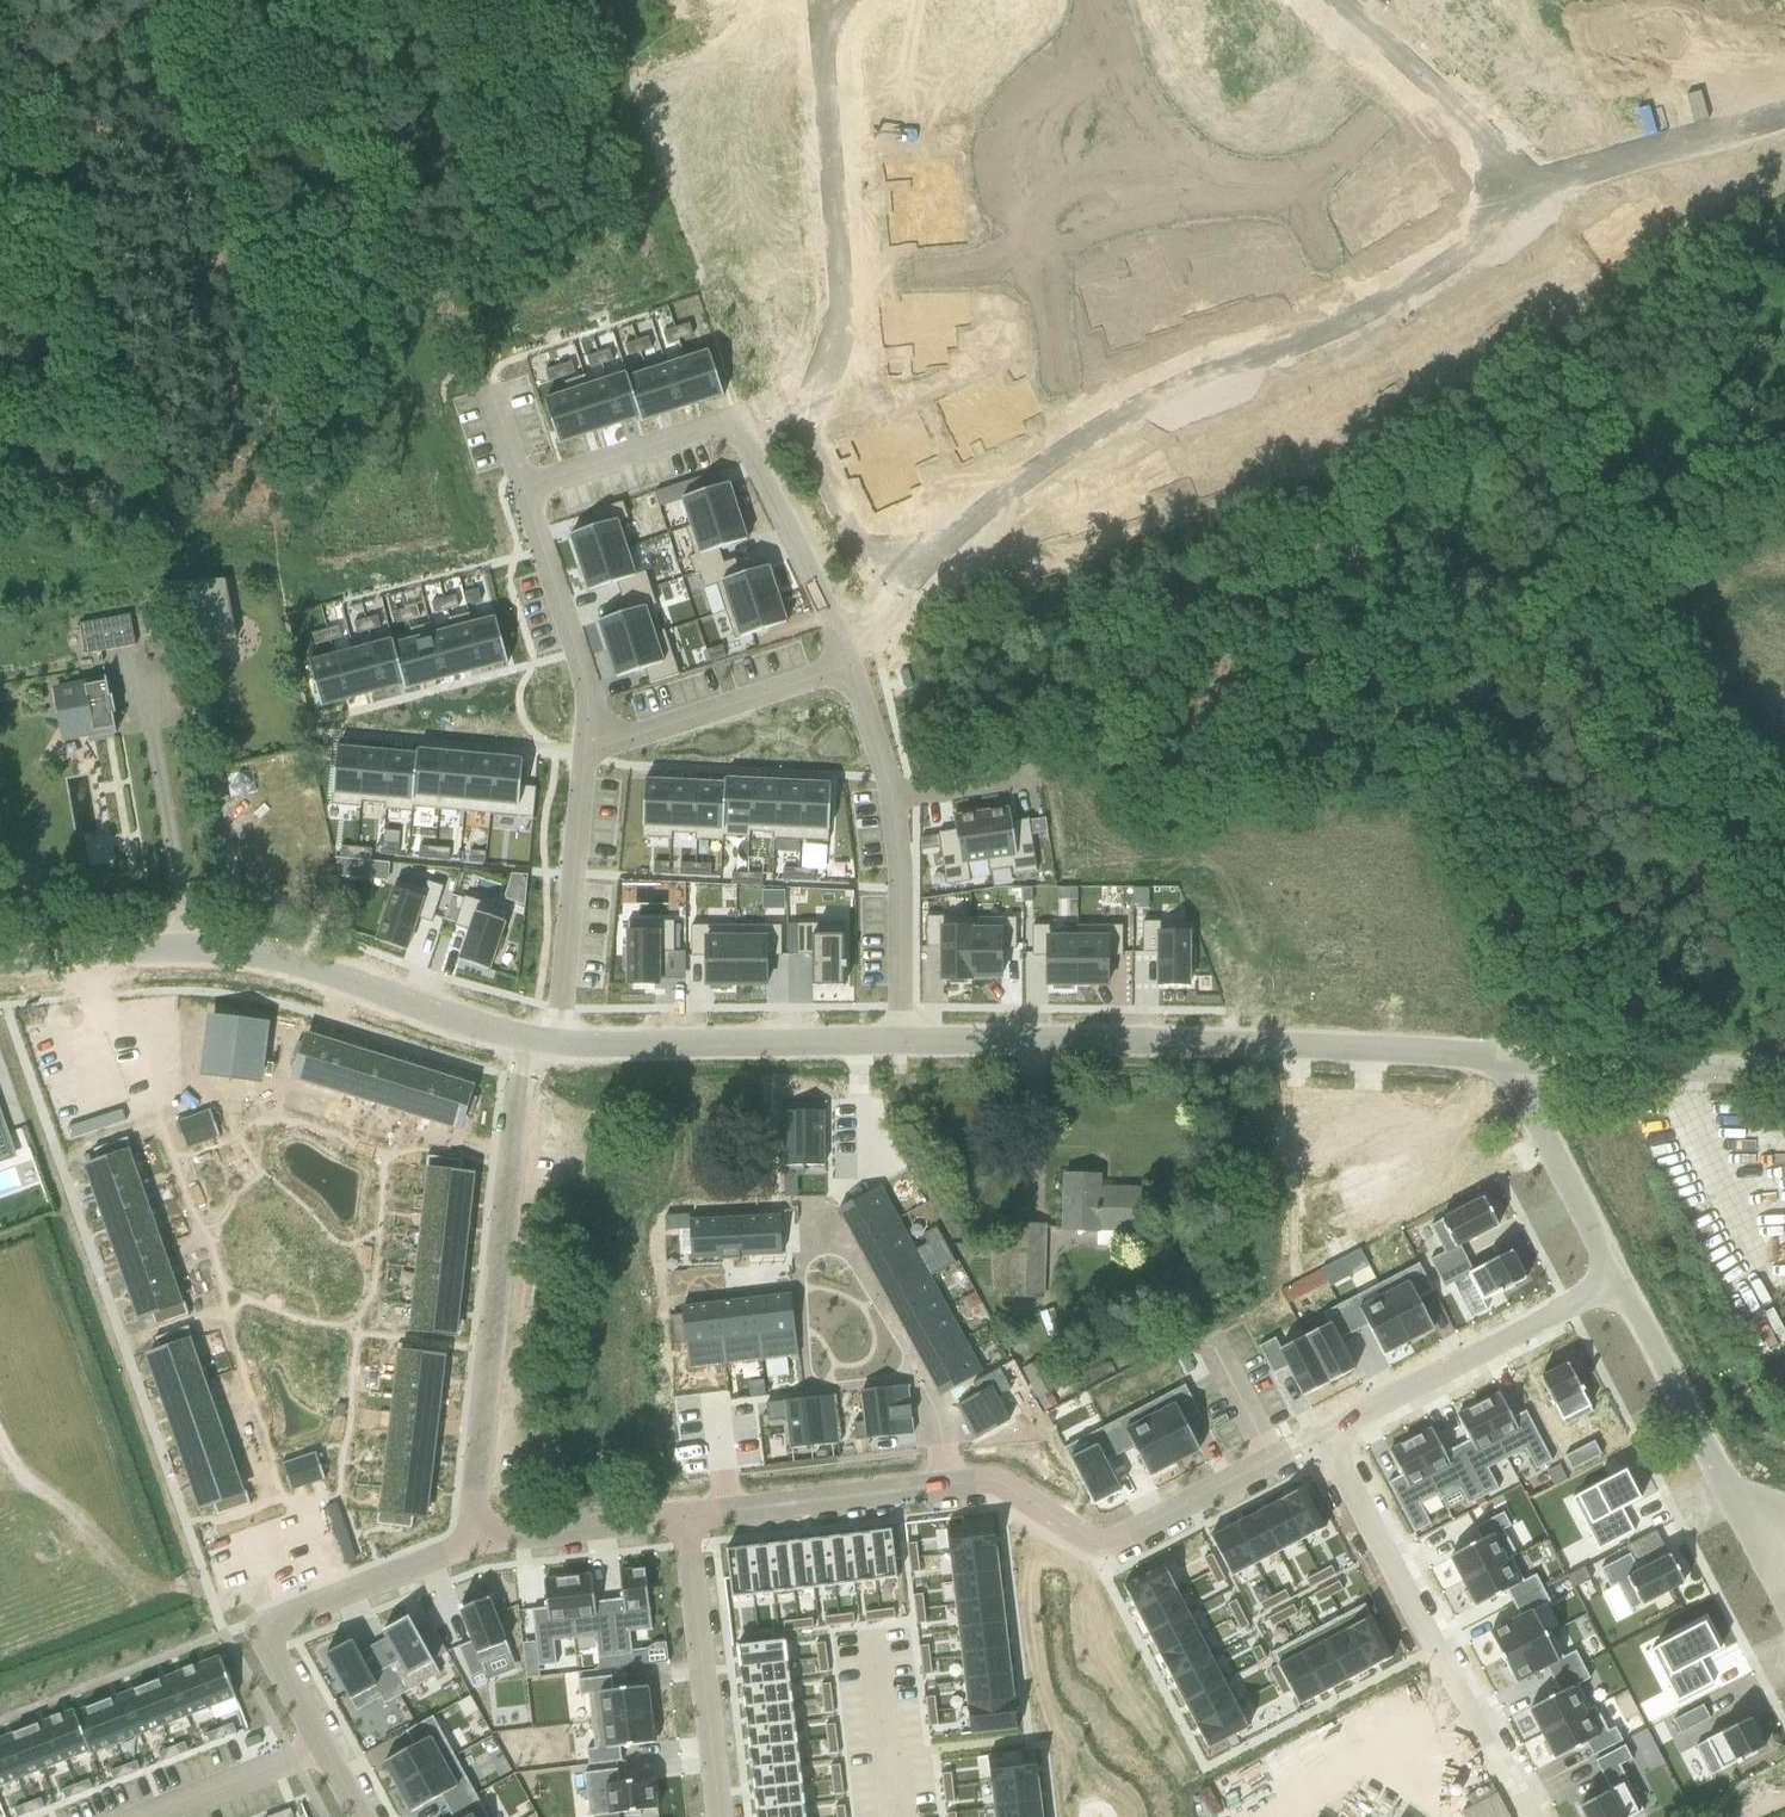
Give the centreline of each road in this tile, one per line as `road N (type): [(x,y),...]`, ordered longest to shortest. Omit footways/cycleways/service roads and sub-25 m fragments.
road 1 (residential): [(829,0),(819,6),(842,319),(805,426),(862,550),(888,560),(938,554),(1081,439),(1236,364),(1328,333),(1458,259)]
road 2 (residential): [(592,731),(522,491),(737,426),(851,672)]
road 3 (residential): [(729,1514),(964,1481),(1005,1491),(1102,1547),(1323,1435)]
road 4 (unclassified): [(894,1048),(1518,1064)]
road 5 (unclassified): [(0,963),(161,946),(227,950),(285,959),(519,1034)]
road 6 (residential): [(519,1034),(469,1544)]
road 7 (residential): [(1533,1816),(1323,1435)]
road 8 (residential): [(1784,1607),(1616,1284)]
road 9 (residential): [(1323,1435),(1616,1284)]
road 10 (residential): [(560,1043),(592,731)]
road 11 (residential): [(721,1816),(686,1519)]
road 12 (unclassified): [(560,1043),(857,1048)]
road 13 (residential): [(1533,191),(1330,0)]
road 14 (residential): [(592,731),(631,733),(851,672)]
road 15 (unclassified): [(1518,1064),(1784,1072)]
road 16 (residential): [(1533,191),(1784,114)]
road 17 (residential): [(890,791),(894,1048)]
road 18 (residential): [(1616,1284),(1526,1120),(1518,1064)]
road 19 (residential): [(262,1628),(469,1544)]
road 20 (residential): [(469,1544),(686,1519)]
road 21 (residential): [(262,1628),(363,1816)]
road 22 (residential): [(890,791),(1055,777)]
road 23 (track): [(81,954),(141,1077)]
road 24 (residential): [(857,1048),(869,1177)]
road 25 (residential): [(851,672),(890,791)]

